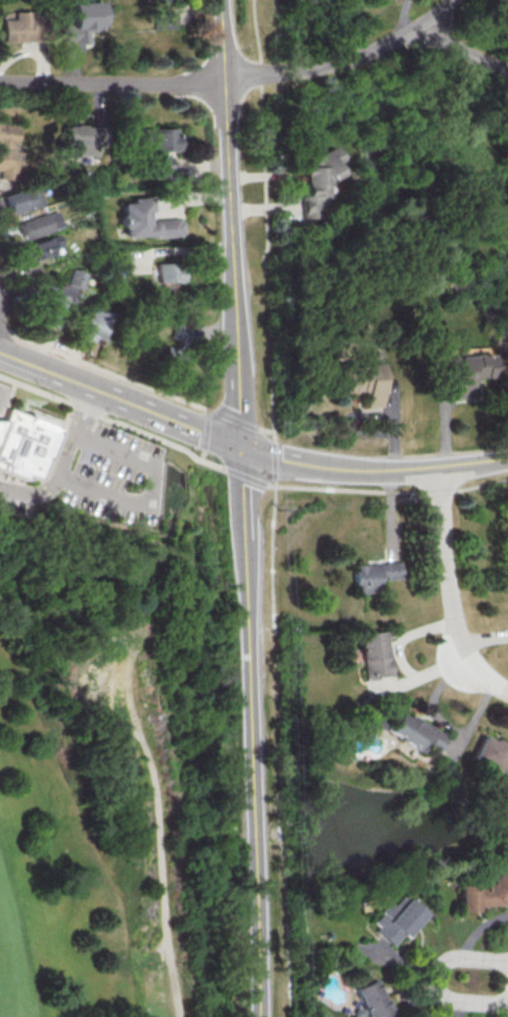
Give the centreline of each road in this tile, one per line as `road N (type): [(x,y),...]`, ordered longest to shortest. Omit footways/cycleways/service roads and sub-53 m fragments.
road 1 (tertiary): [(225,0),(263,1016)]
road 2 (tertiary): [(348,472),(242,446),(0,350)]
road 3 (residential): [(440,467),(461,662),(507,691)]
road 4 (residential): [(454,0),(378,48),(307,70),(228,80)]
road 5 (residential): [(228,80),(0,79)]
road 6 (residential): [(507,961),(454,957),(436,969),(434,982),(452,1001),(507,1003)]
road 7 (tertiary): [(507,460),(348,472)]

